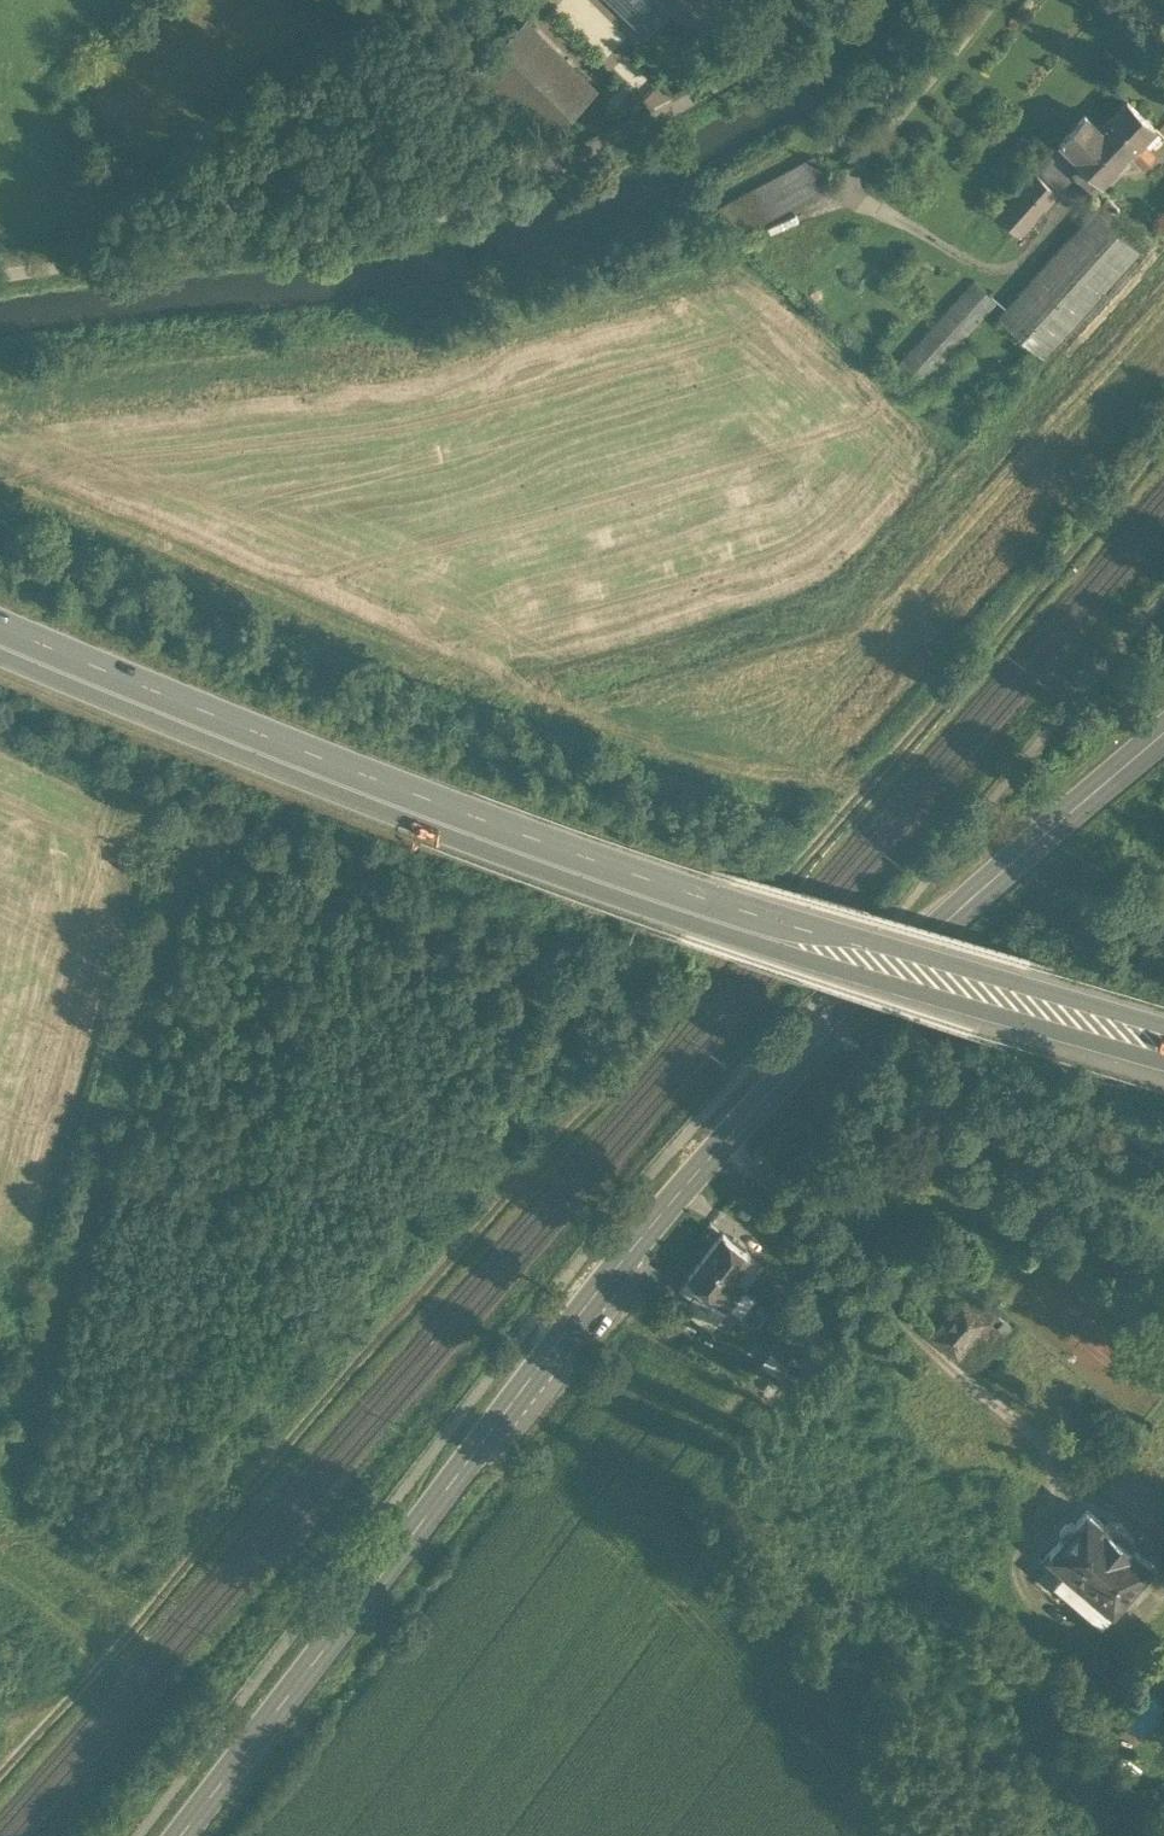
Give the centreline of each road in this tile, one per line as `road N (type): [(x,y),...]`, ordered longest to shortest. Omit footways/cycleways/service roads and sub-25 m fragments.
road 1 (track): [(0,1771),(408,1318),(1163,436)]
road 2 (secondary): [(182,1835),(681,1187),(849,1008),(1163,732)]
road 3 (trunk): [(1000,988),(490,818),(0,623)]
road 4 (track): [(815,0),(768,50),(707,87),(438,216),(379,230),(0,275)]
road 5 (track): [(1079,201),(1027,263),(996,273),(848,191),(995,0)]
road 6 (trunk): [(1000,988),(1163,1038)]
road 7 (track): [(112,1656),(0,1574)]

